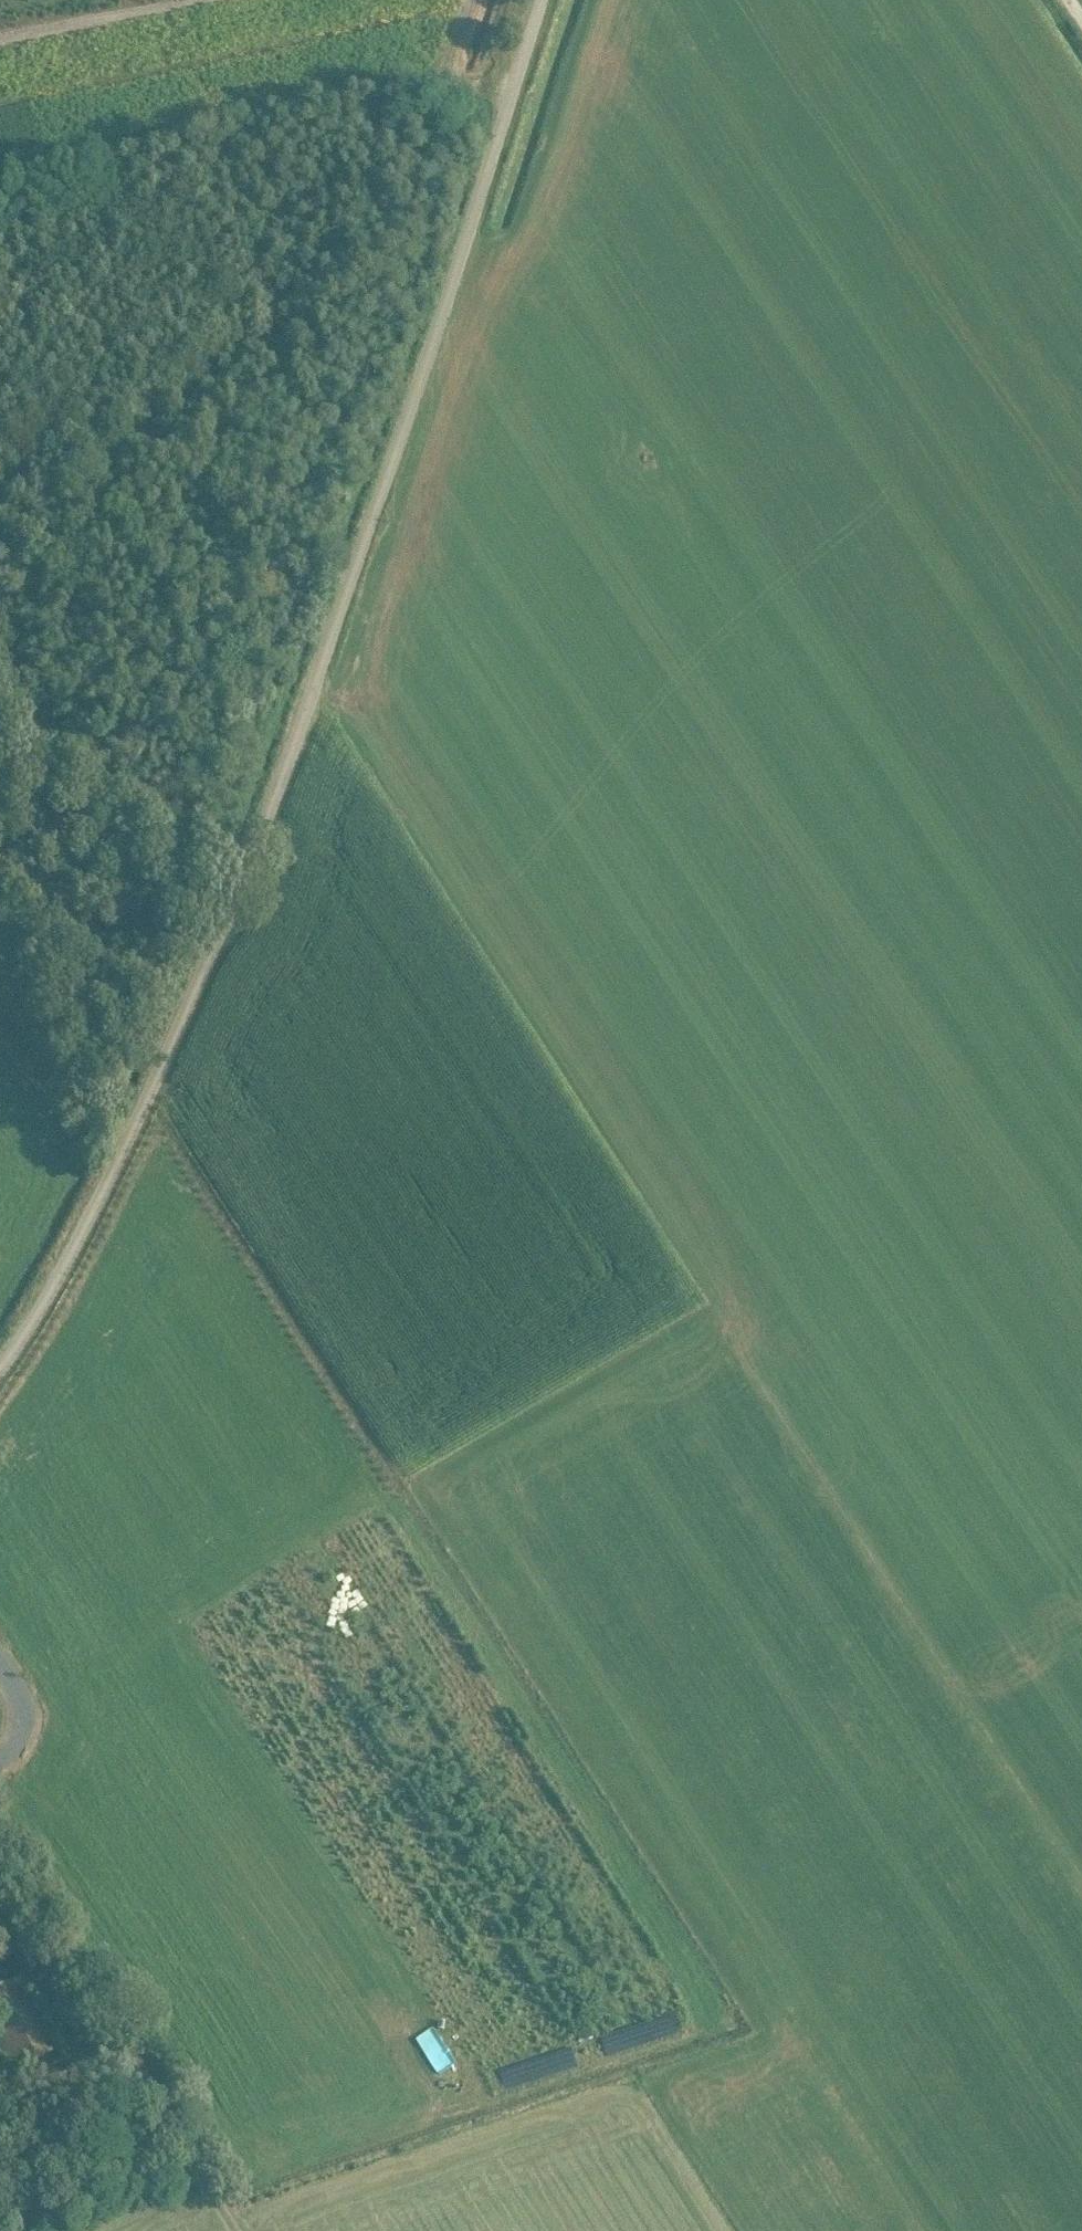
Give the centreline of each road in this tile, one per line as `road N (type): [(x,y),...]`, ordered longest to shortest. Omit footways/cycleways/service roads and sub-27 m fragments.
road 1 (unclassified): [(0,1363),(142,1098),(199,971),(542,0)]

